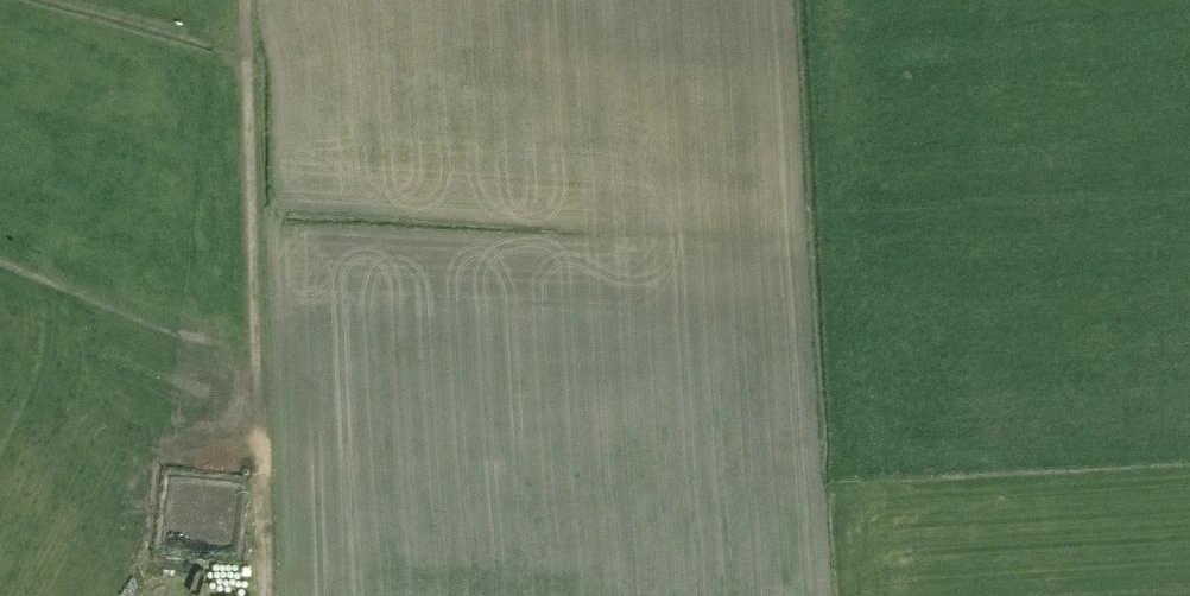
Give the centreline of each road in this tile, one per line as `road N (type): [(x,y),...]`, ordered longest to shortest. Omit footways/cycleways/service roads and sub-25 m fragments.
road 1 (track): [(263,595),(242,0)]

